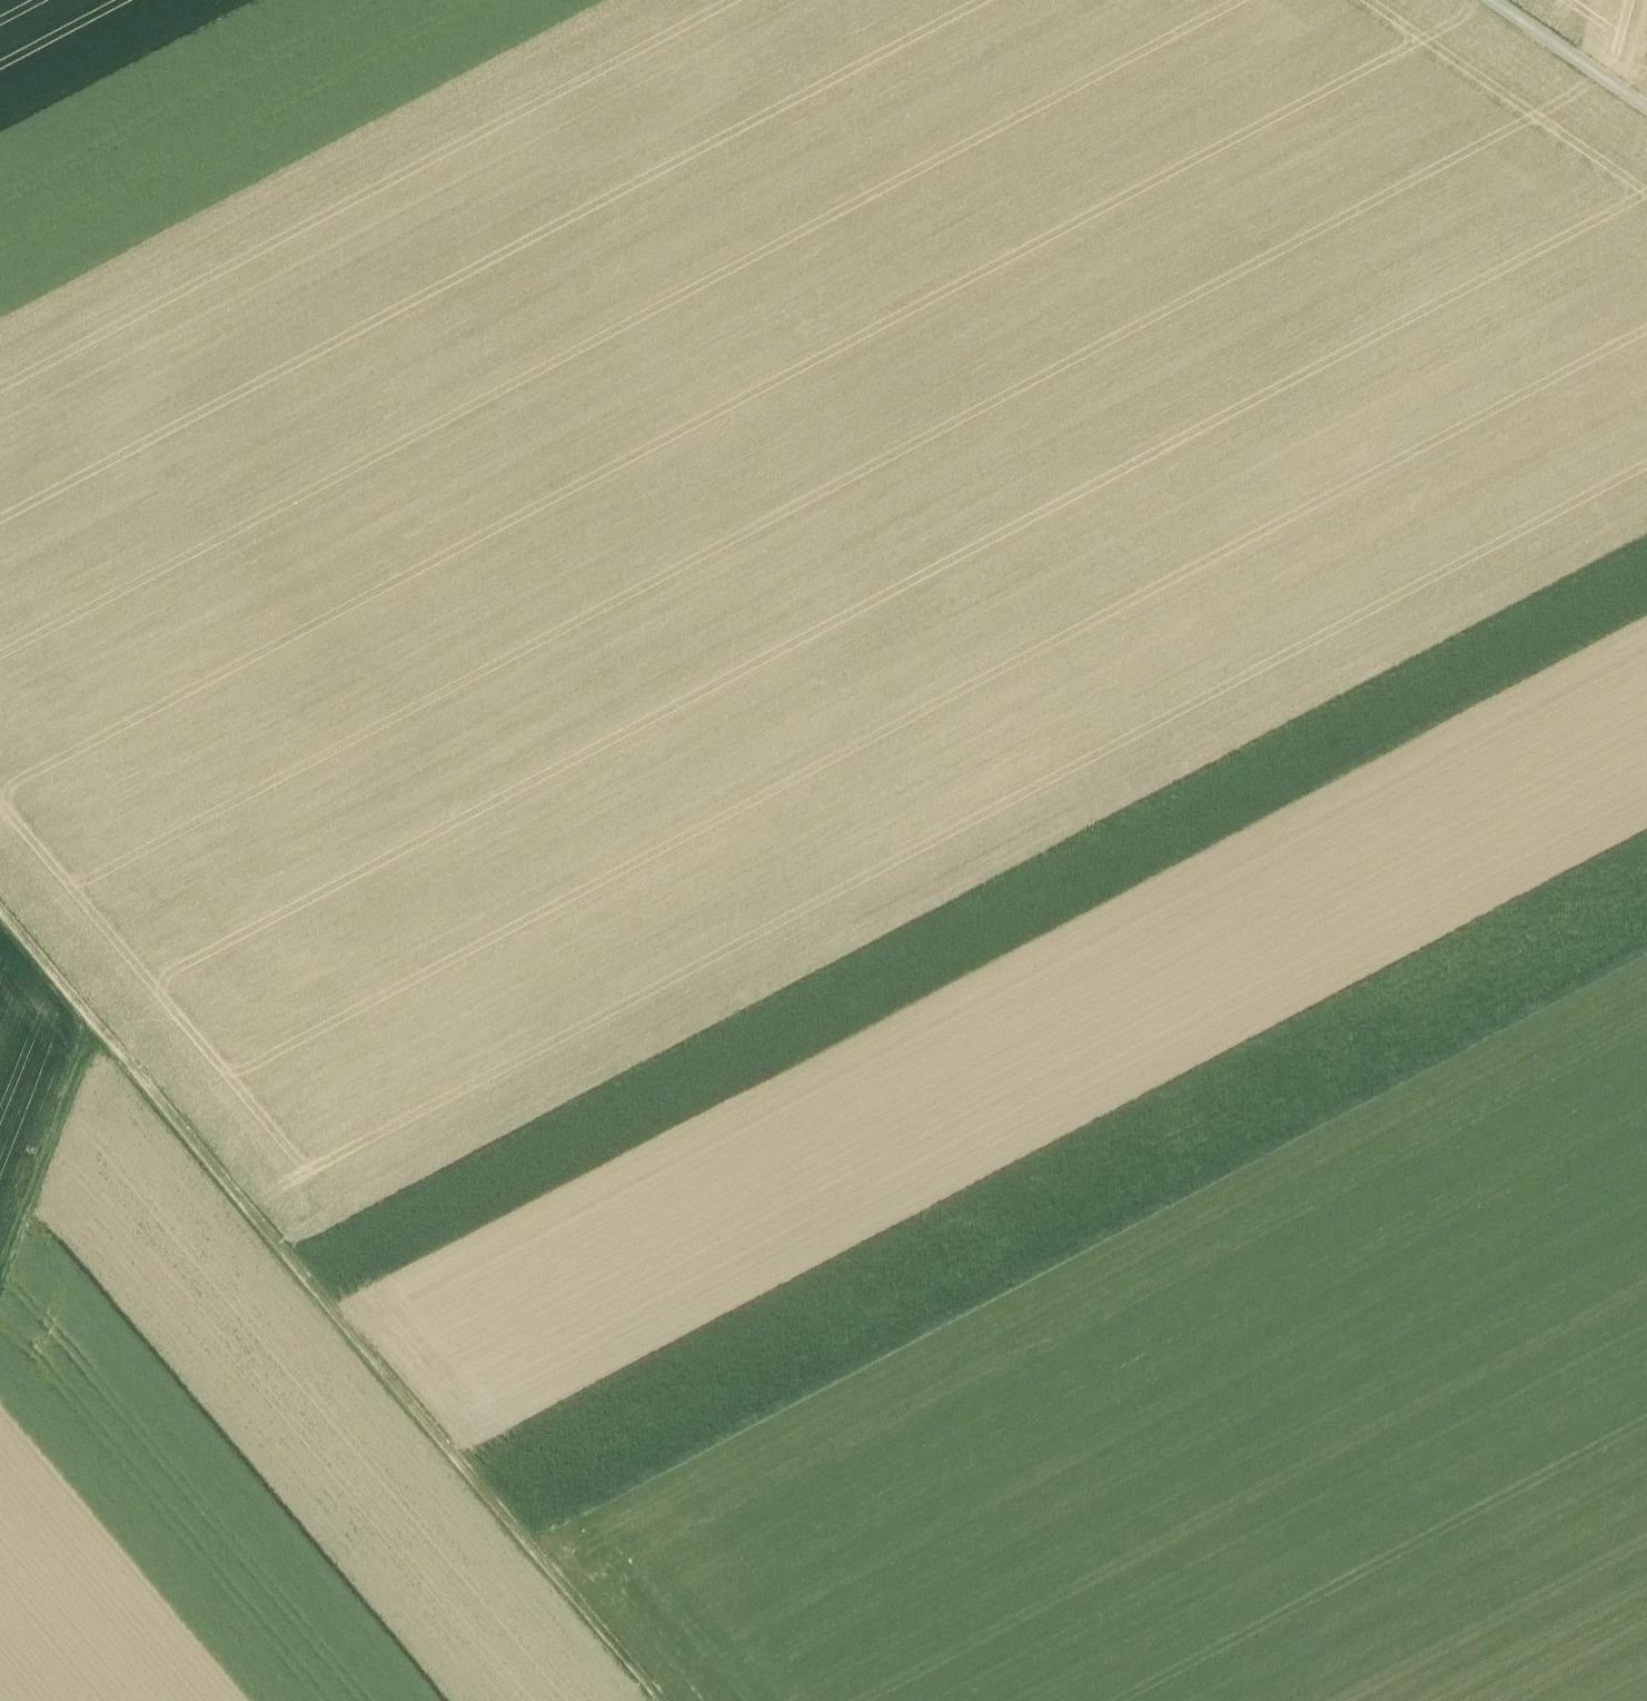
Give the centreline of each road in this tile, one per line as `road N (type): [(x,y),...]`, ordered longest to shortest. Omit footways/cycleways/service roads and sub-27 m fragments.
road 1 (track): [(659,1700),(0,911)]
road 2 (track): [(0,1275),(99,1030)]
road 3 (track): [(1646,110),(1488,0)]

